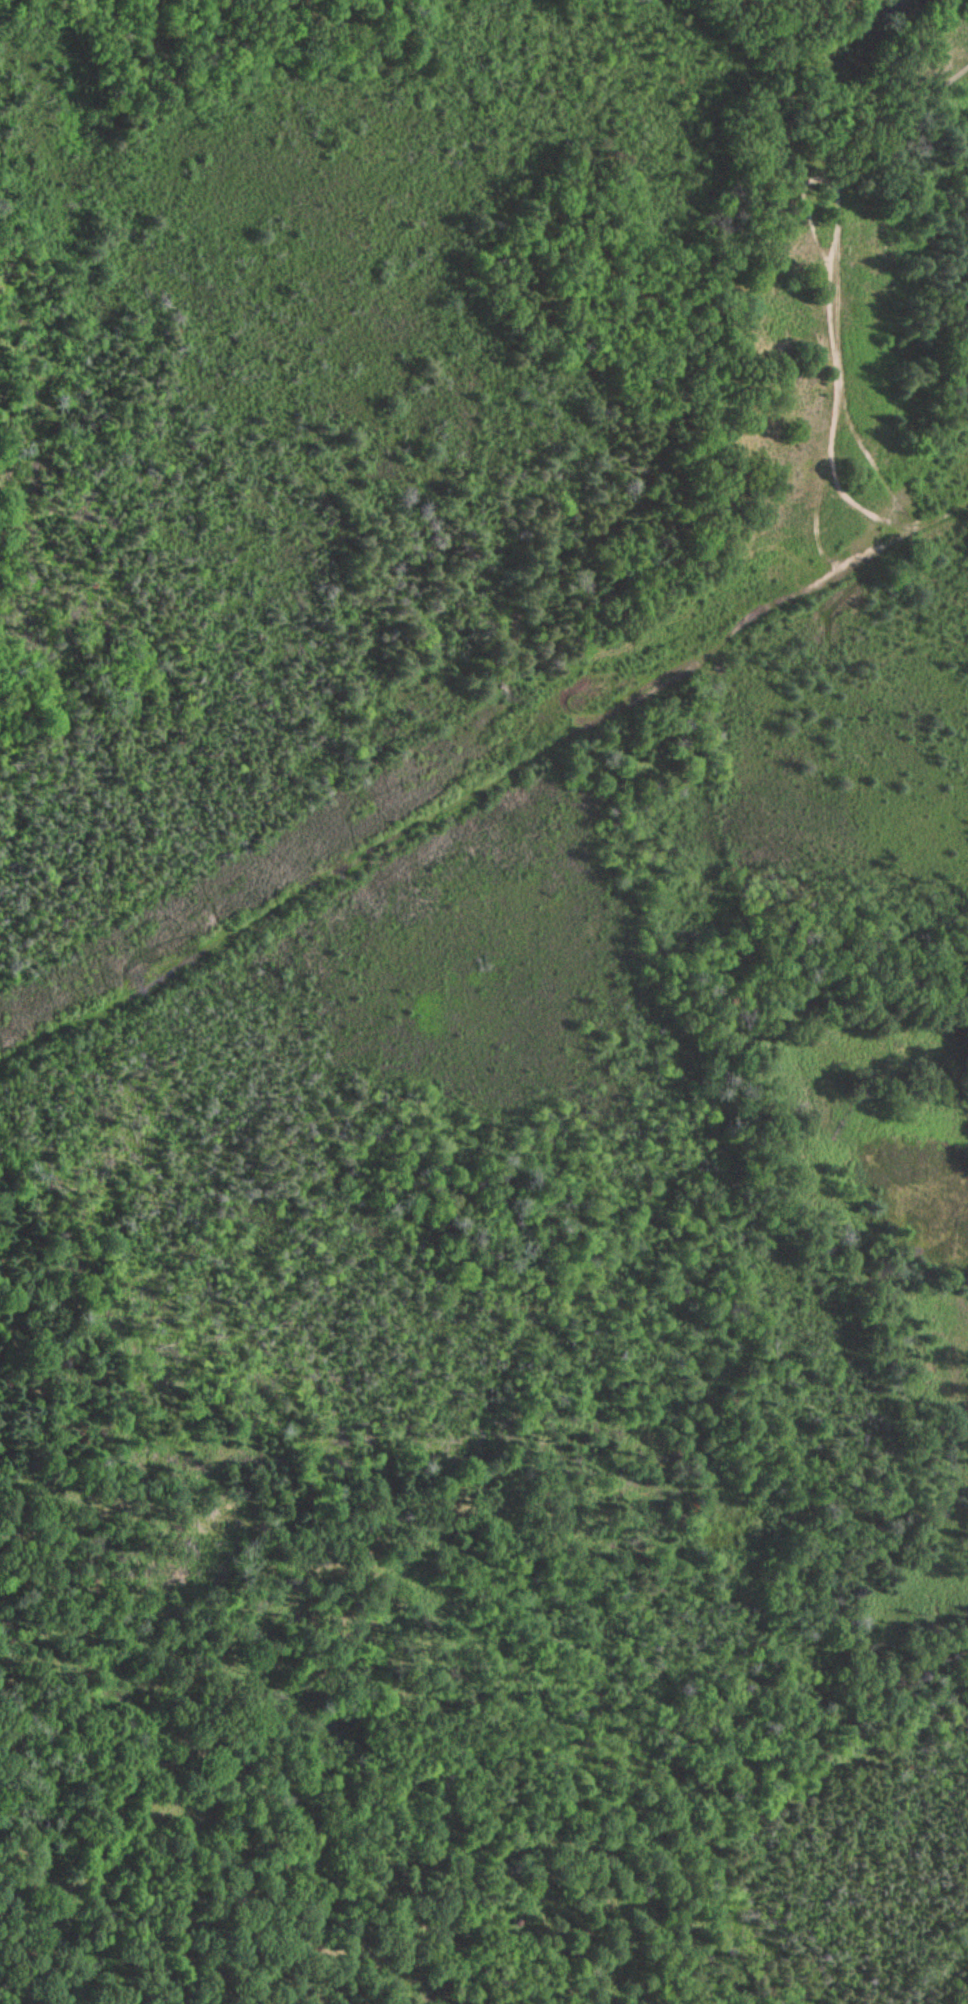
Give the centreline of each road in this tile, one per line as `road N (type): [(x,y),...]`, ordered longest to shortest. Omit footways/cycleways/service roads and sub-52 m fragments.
road 1 (track): [(967,505),(910,531),(871,520),(839,491),(830,447),(827,306),(835,216),(856,159),(967,67)]
road 2 (track): [(830,447),(809,493),(820,557),(834,571),(910,531)]

